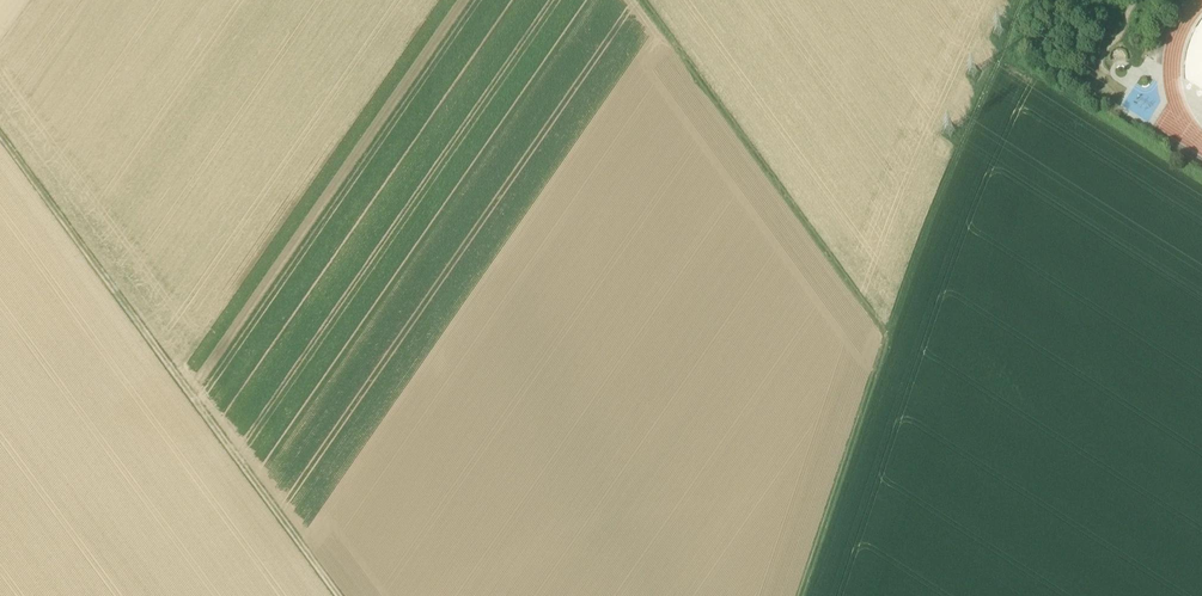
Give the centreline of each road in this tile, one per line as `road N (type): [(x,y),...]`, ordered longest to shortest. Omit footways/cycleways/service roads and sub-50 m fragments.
road 1 (track): [(0,138),(337,595)]
road 2 (track): [(802,595),(893,327)]

